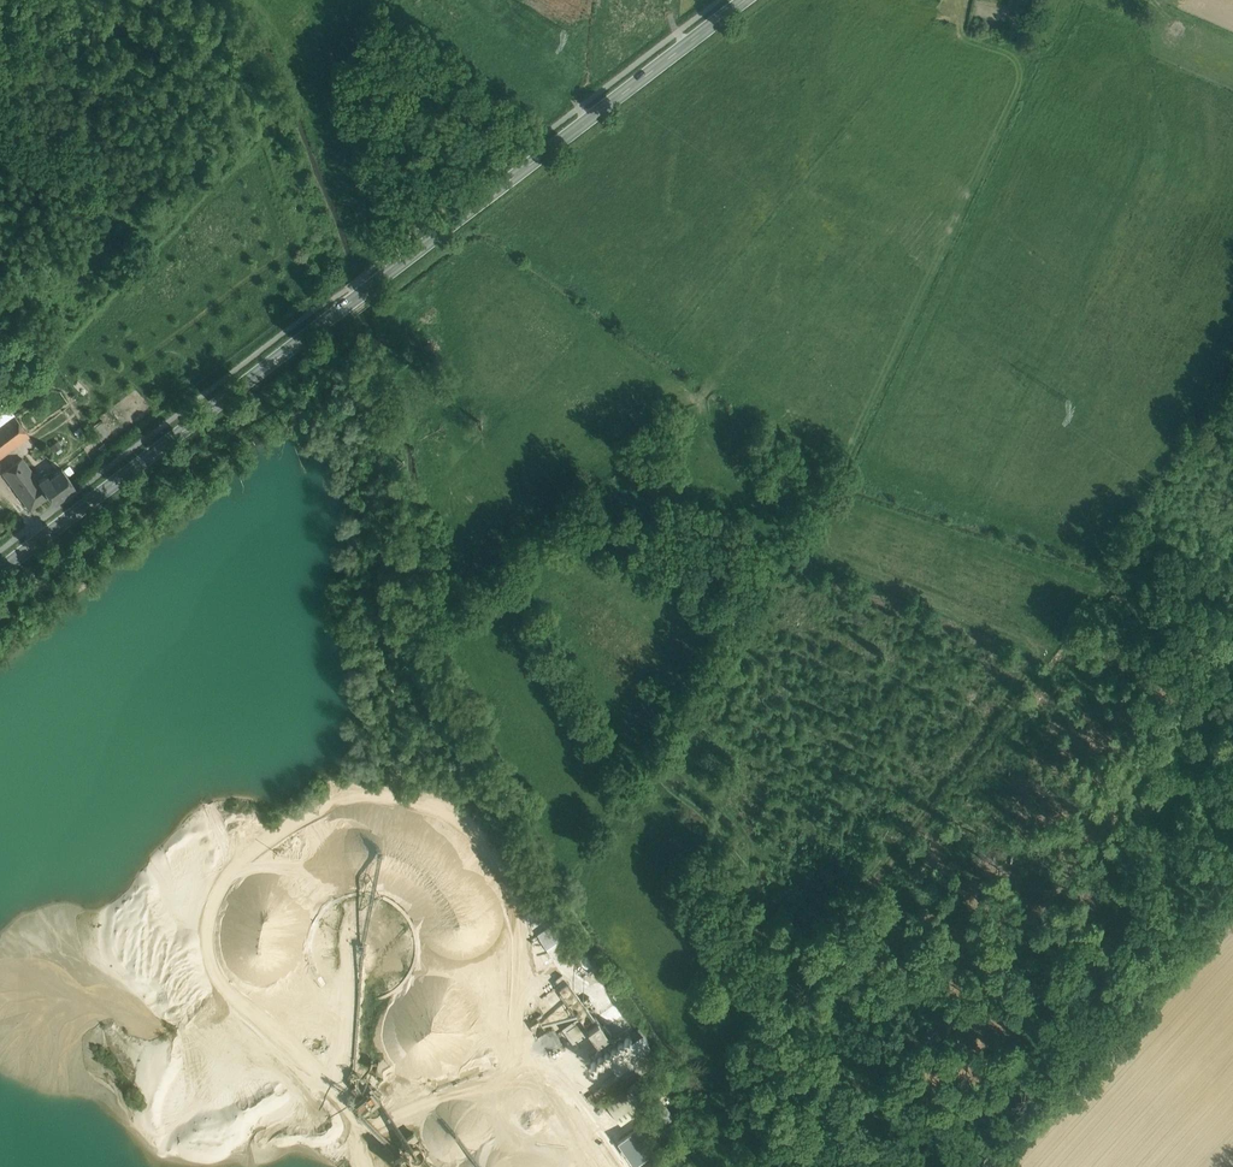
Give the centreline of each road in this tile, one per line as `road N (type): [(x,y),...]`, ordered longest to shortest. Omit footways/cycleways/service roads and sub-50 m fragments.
road 1 (secondary): [(0,571),(741,0)]

